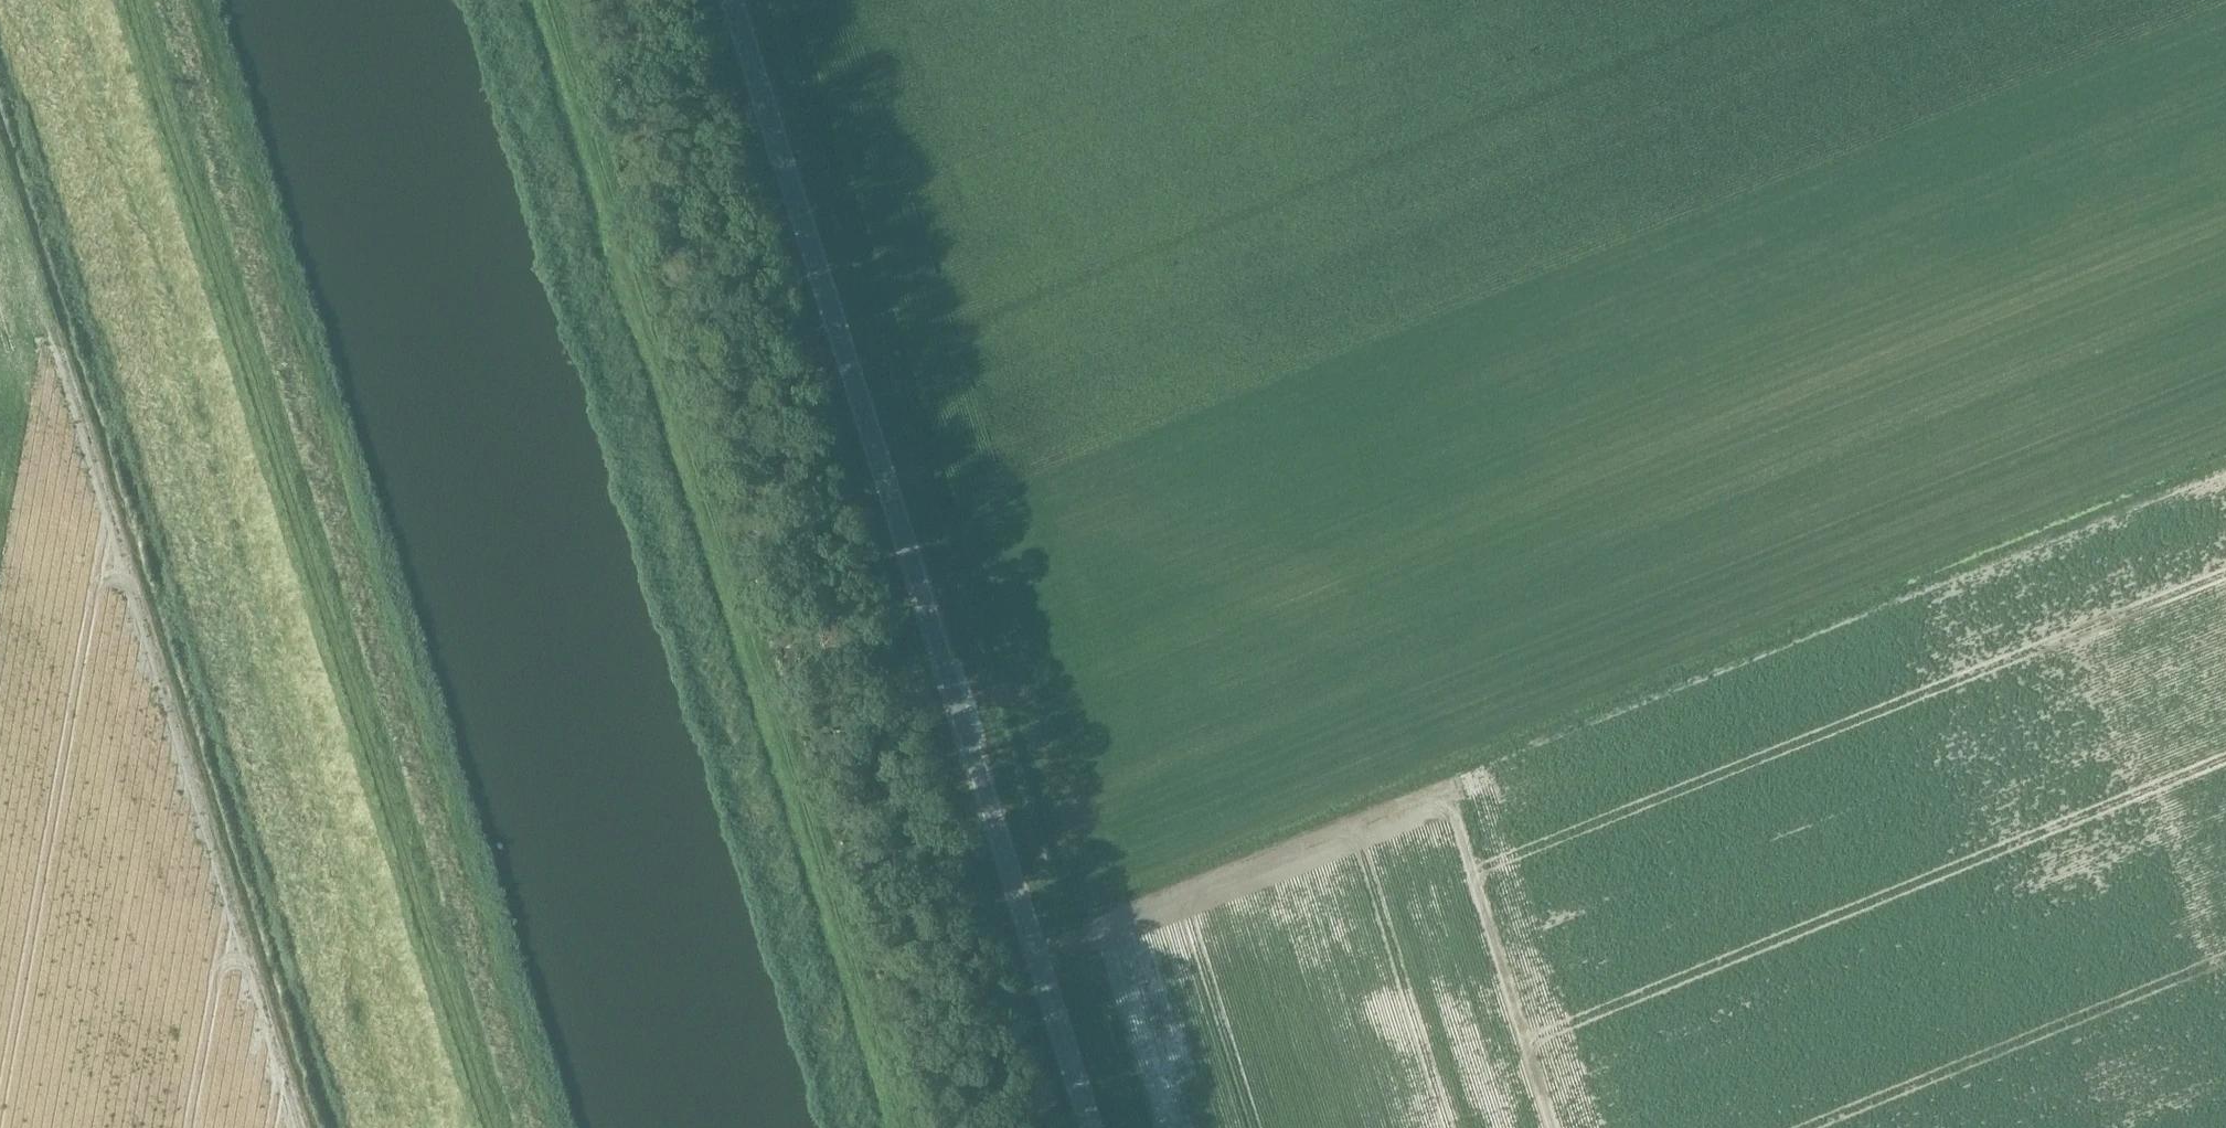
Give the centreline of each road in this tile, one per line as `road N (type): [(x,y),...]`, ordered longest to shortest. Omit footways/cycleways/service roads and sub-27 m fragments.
road 1 (unclassified): [(1092,1127),(732,0)]

